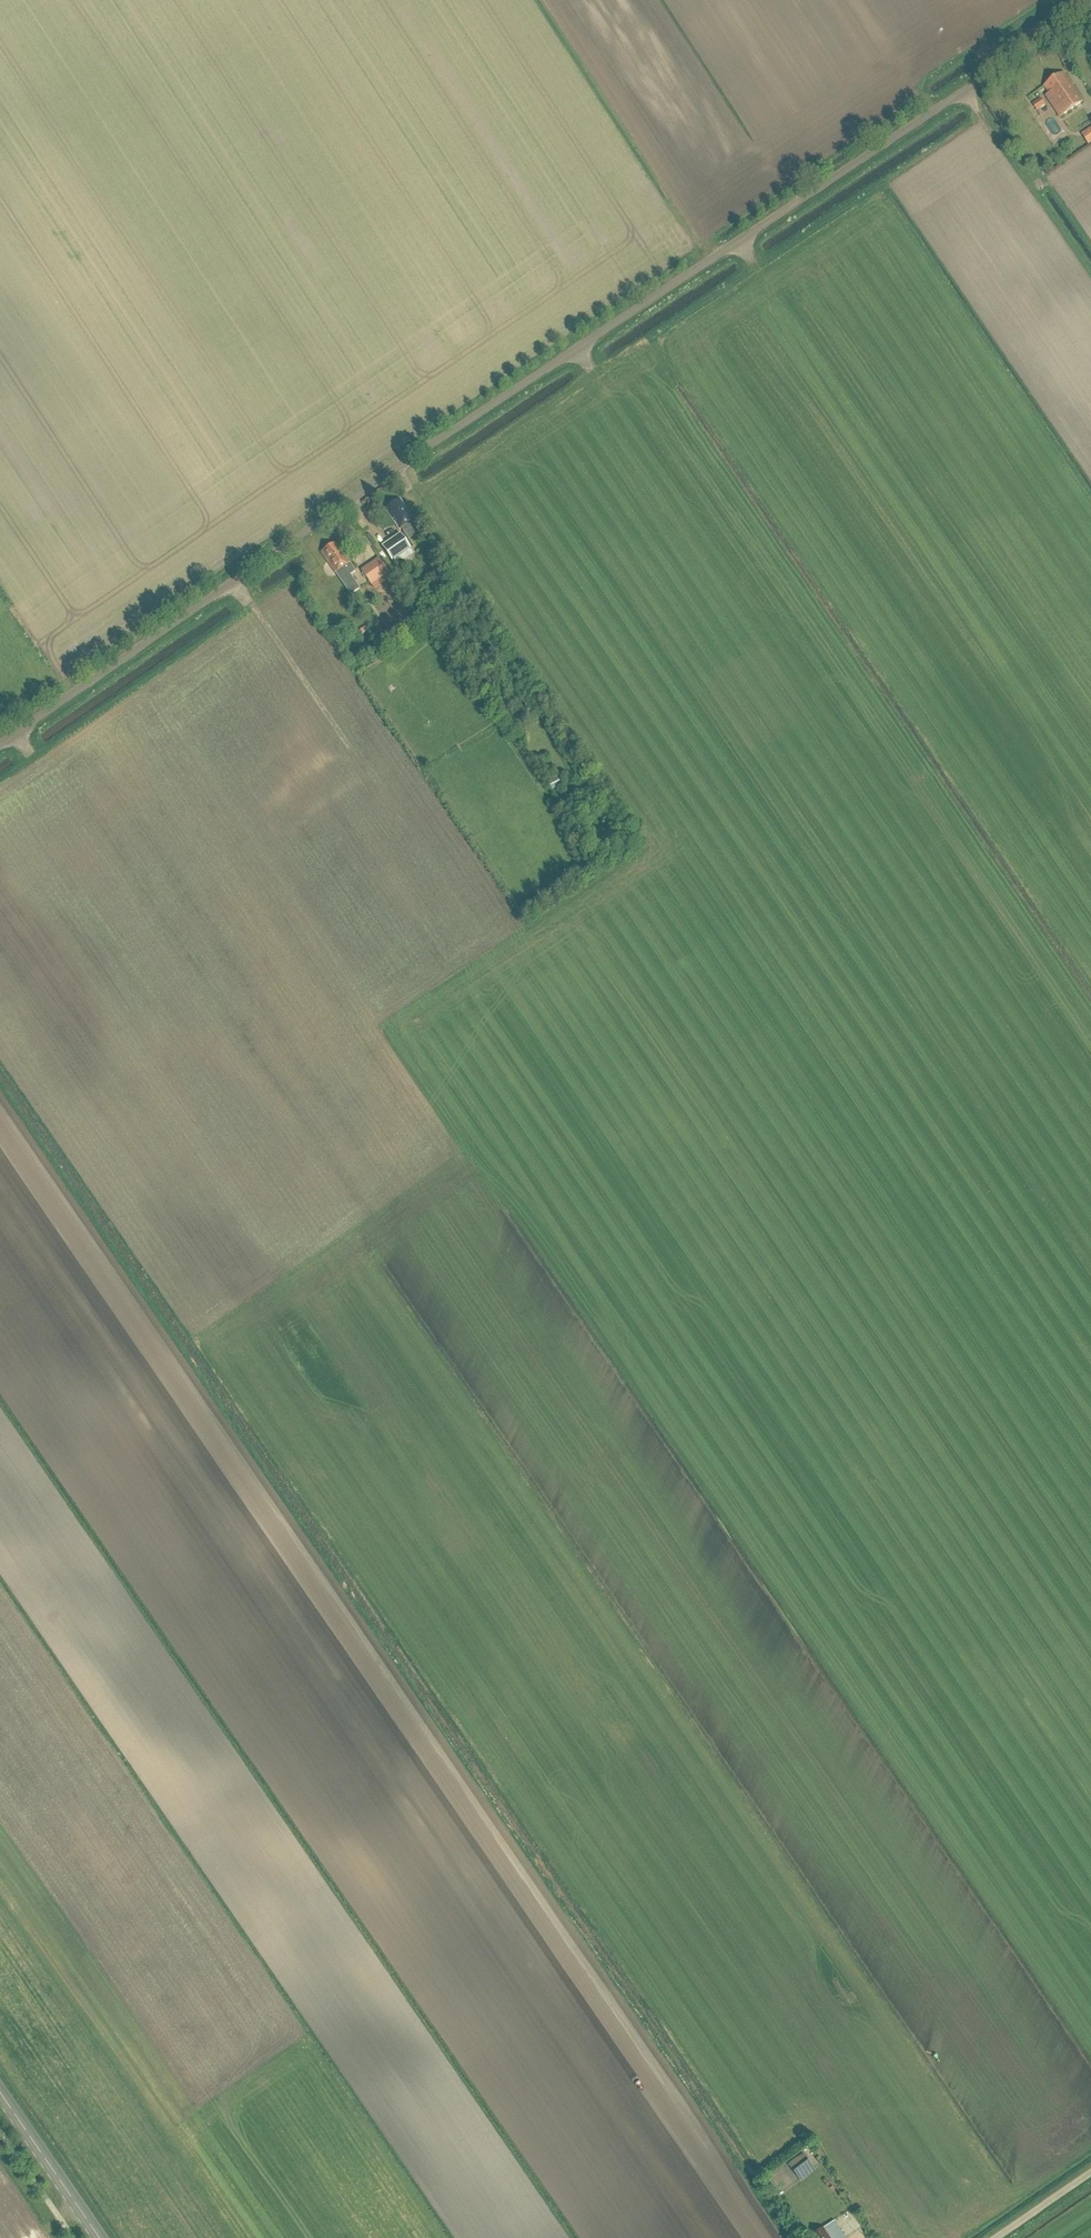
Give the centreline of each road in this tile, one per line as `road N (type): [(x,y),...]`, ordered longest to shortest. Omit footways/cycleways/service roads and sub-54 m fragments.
road 1 (unclassified): [(0,743),(1090,5)]
road 2 (primary): [(100,2237),(0,2092)]

